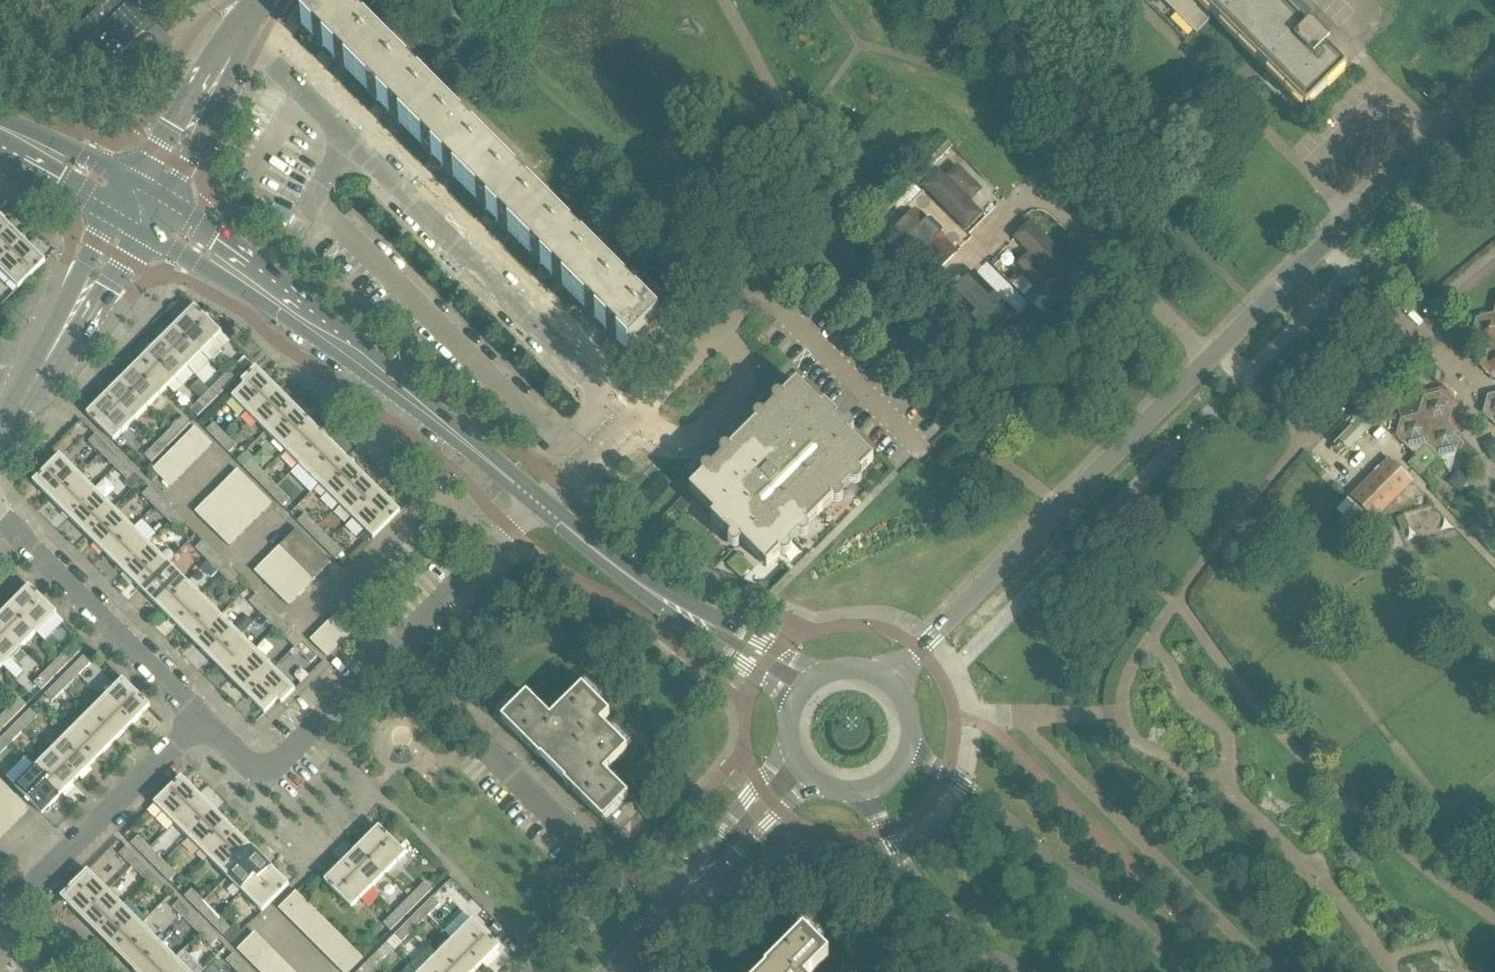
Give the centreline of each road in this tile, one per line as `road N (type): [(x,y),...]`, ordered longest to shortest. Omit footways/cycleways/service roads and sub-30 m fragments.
road 1 (residential): [(539,506),(761,290),(922,452)]
road 2 (tertiary): [(539,506),(248,273),(138,208)]
road 3 (residential): [(537,971),(623,884),(391,651)]
road 4 (residential): [(1208,360),(1494,77)]
road 5 (residential): [(938,630),(1208,360)]
road 6 (tertiary): [(1186,971),(984,799),(909,750)]
road 7 (residential): [(1208,360),(1040,195),(969,262)]
road 8 (residential): [(202,721),(0,511)]
road 9 (residential): [(0,927),(202,721)]
road 10 (residential): [(391,651),(275,771),(252,772),(202,721)]
road 11 (tertiary): [(860,791),(901,868),(980,949),(1021,971)]
road 12 (residential): [(22,407),(138,208)]
road 13 (residential): [(310,201),(348,141),(276,64),(235,37)]
road 14 (residential): [(539,506),(391,651)]
road 15 (residential): [(788,744),(667,907)]
road 16 (residential): [(235,37),(138,208)]
road 17 (residential): [(667,907),(811,780)]
road 18 (tertiary): [(820,674),(650,592)]
road 19 (tertiary): [(650,592),(790,708)]
road 20 (tertiary): [(138,208),(0,134)]
road 21 (tertiary): [(650,592),(539,506)]

